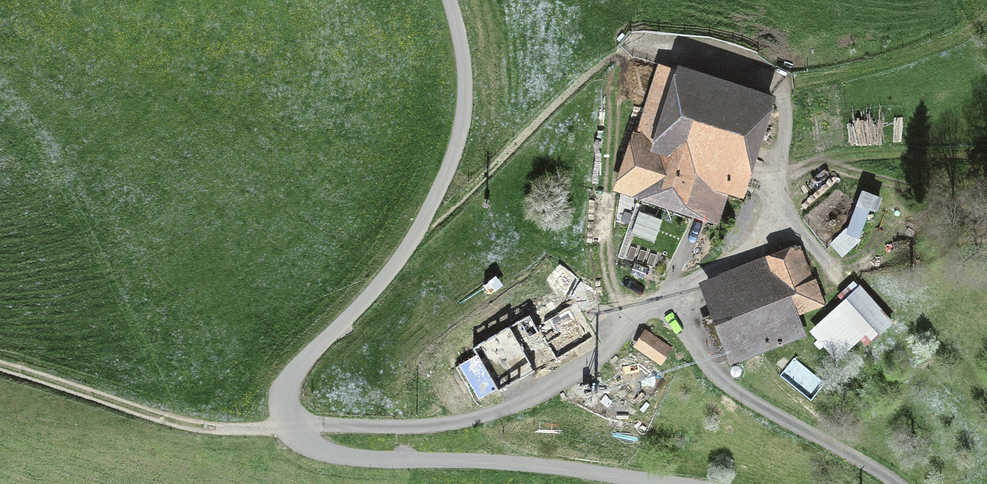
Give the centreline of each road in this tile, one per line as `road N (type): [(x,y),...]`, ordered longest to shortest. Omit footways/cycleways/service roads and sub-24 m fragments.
road 1 (track): [(0,370),(189,425),(445,424),(537,397),(596,360),(637,319),(670,304),(701,357),(739,393),(896,483)]
road 2 (unclassified): [(450,0),(464,69),(453,153),(398,261),(290,377),(282,403),(288,427),(335,455),(488,462),(664,483)]
road 3 (track): [(637,319),(609,281),(602,218),(612,119),(628,58),(662,53),(778,84),(785,108),(767,224),(745,248),(700,272),(670,304)]
road 4 (track): [(781,164),(858,154),(986,152)]

